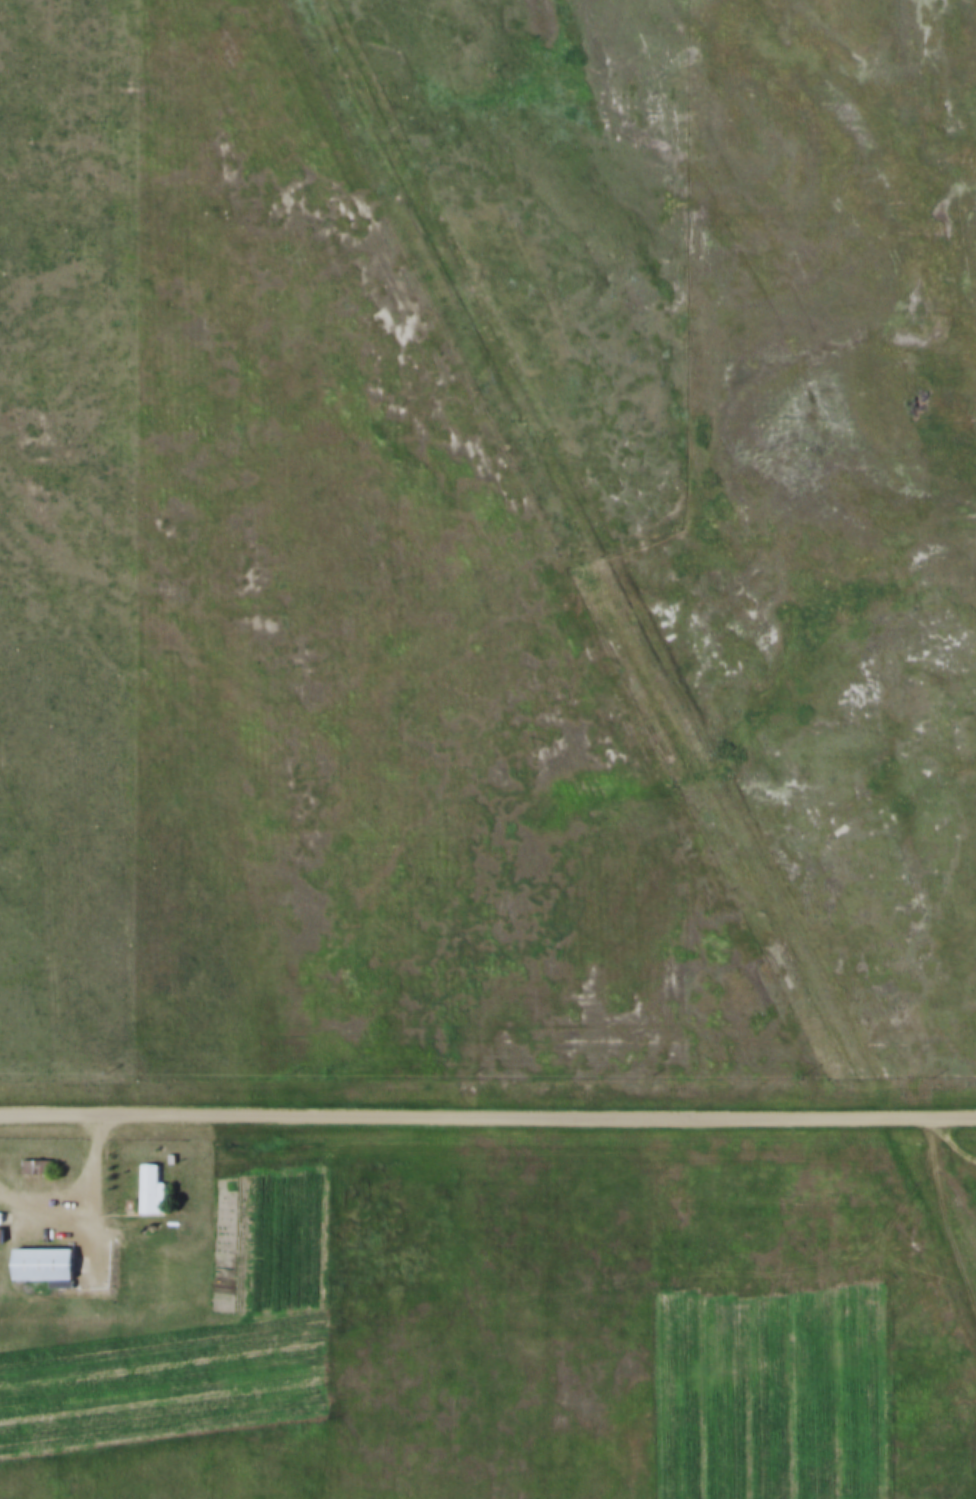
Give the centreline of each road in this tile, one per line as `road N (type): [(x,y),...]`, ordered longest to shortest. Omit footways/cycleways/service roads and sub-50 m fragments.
road 1 (residential): [(975,1113),(0,1113)]

